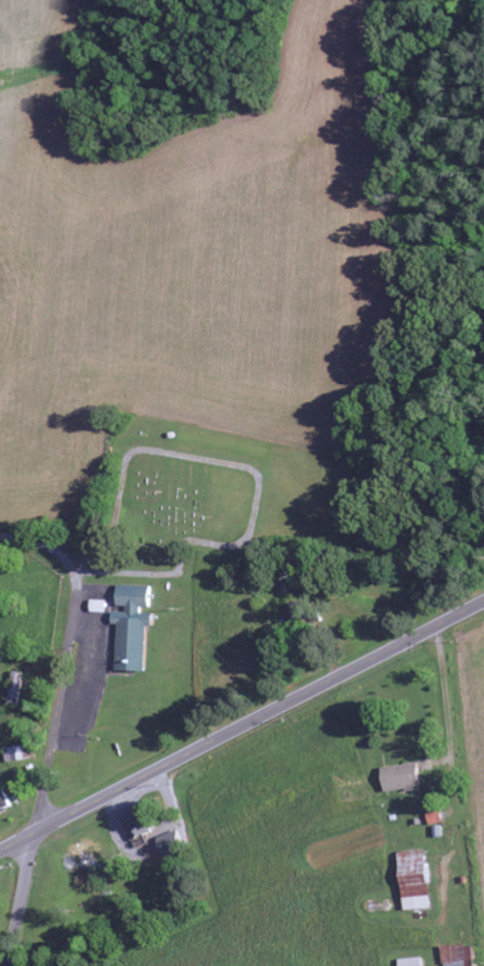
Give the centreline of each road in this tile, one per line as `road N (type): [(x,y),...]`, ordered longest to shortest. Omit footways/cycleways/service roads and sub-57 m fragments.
road 1 (primary): [(0,851),(483,601)]
road 2 (residential): [(33,834),(60,699)]
road 3 (residential): [(5,965),(33,834)]

